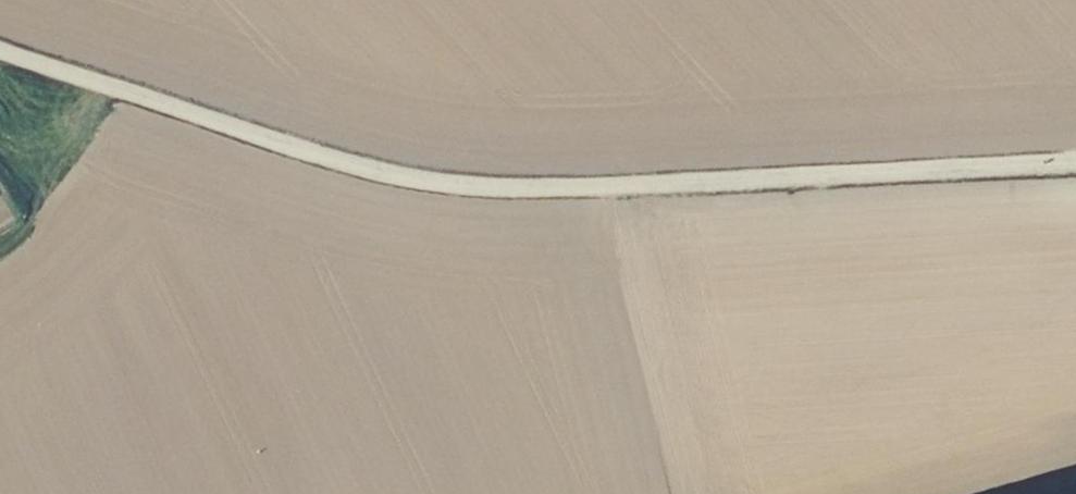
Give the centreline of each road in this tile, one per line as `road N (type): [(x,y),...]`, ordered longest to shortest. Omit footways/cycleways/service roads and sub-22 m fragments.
road 1 (track): [(0,49),(418,182),(574,188),(1075,161)]

